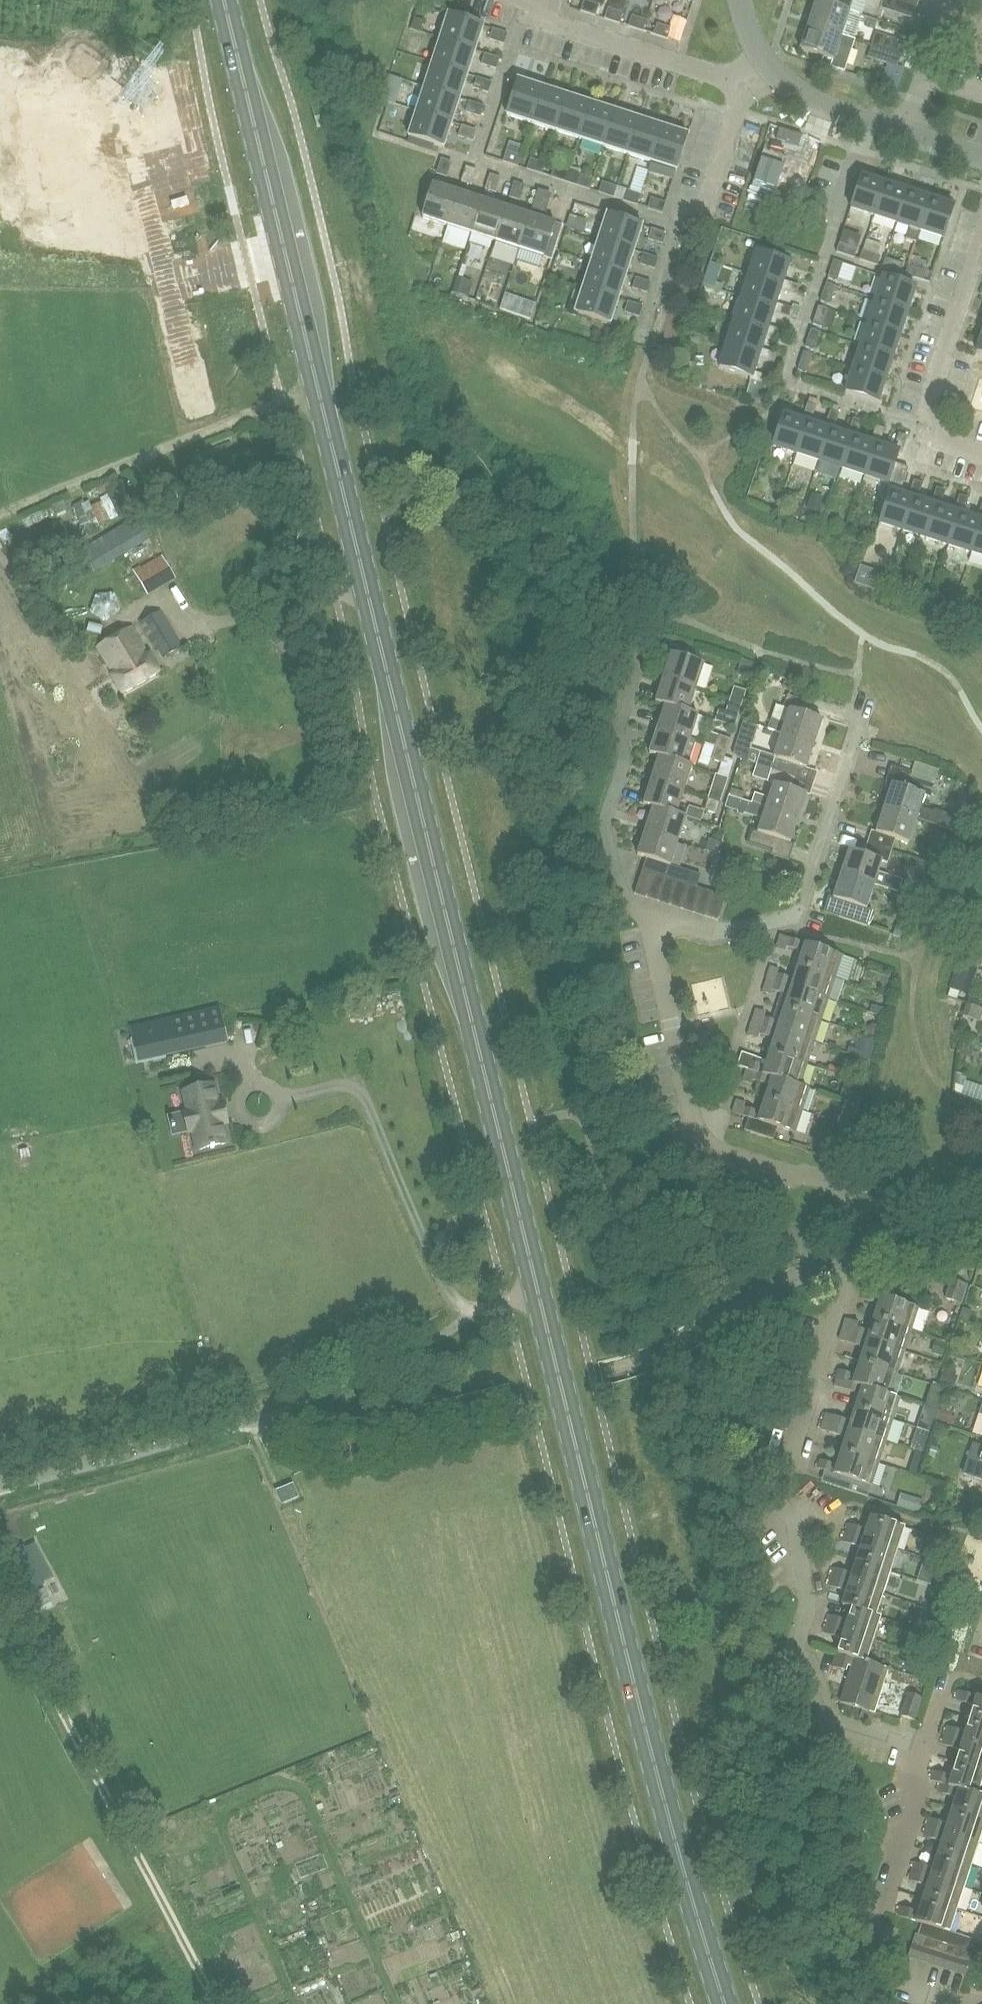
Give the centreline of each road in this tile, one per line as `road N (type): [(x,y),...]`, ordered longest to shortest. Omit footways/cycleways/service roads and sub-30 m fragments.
road 1 (primary): [(539,1293),(224,0)]
road 2 (primary): [(725,2003),(646,1731),(539,1293)]
road 3 (residential): [(921,1748),(839,1727),(807,1655),(785,1482),(845,1281)]
road 4 (track): [(0,1597),(217,2003)]
road 5 (residential): [(924,426),(784,385),(866,120)]
road 6 (residential): [(649,933),(644,912),(625,902),(604,826),(622,756),(616,716),(656,613)]
road 7 (unclassified): [(0,1487),(236,1422),(295,1427)]
road 8 (track): [(0,518),(268,408)]
road 9 (residential): [(745,85),(706,216),(684,229),(651,348)]
road 10 (residential): [(745,85),(491,0)]
road 11 (residential): [(715,1153),(700,1149),(649,933)]
road 12 (residential): [(773,924),(715,1153)]
road 13 (residential): [(773,924),(798,914),(863,718)]
road 14 (residential): [(857,1247),(849,1187),(715,1153)]
road 15 (residential): [(981,246),(924,426)]
road 16 (residential): [(880,1894),(921,1748)]
road 17 (residential): [(852,1260),(981,1231)]
road 18 (residential): [(649,933),(773,924)]

